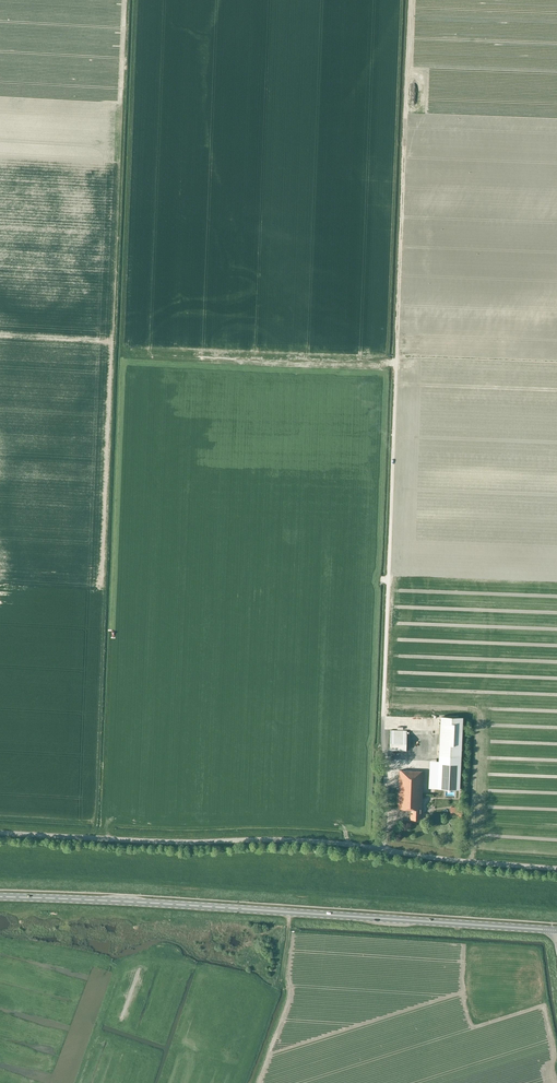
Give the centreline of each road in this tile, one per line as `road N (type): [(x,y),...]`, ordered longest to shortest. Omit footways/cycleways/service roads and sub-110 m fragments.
road 1 (unclassified): [(556,869),(305,840),(0,834)]
road 2 (primary): [(553,930),(0,896)]

